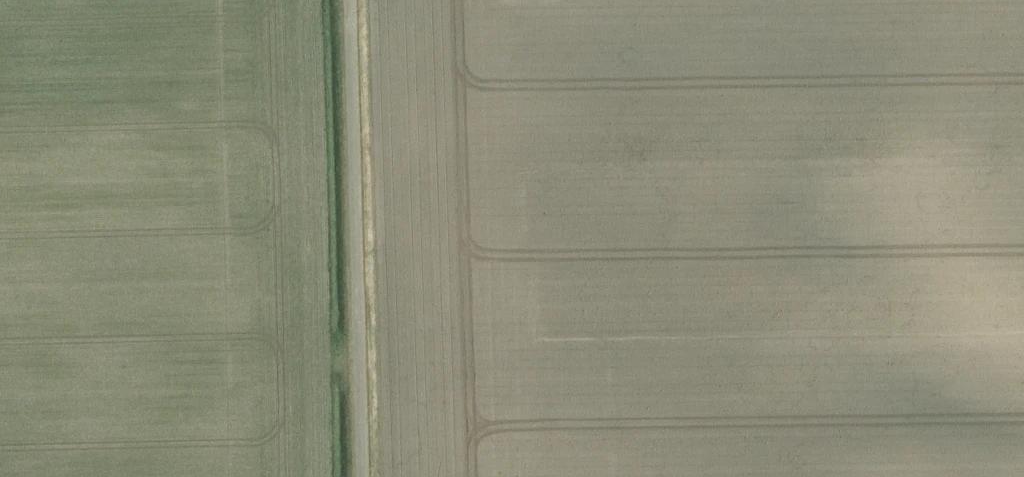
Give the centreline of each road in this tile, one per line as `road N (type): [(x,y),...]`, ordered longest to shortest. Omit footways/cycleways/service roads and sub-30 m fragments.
road 1 (unclassified): [(360,476),(350,0)]

